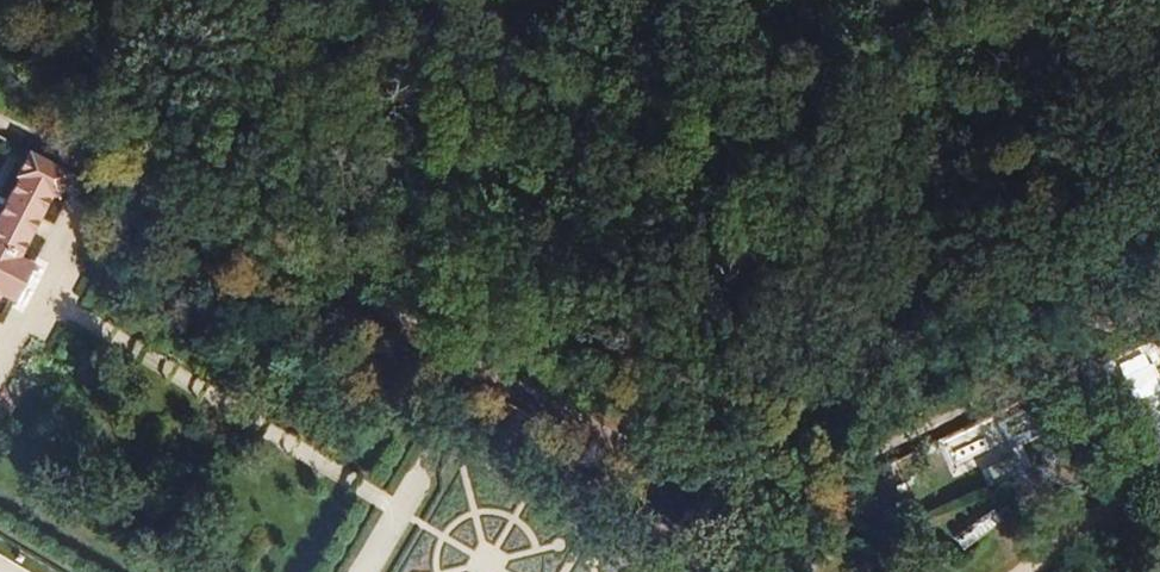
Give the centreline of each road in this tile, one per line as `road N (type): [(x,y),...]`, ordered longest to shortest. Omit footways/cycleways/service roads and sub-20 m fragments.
road 1 (track): [(0,126),(638,457),(748,489),(1115,329)]
road 2 (track): [(514,571),(43,300)]
road 3 (track): [(966,0),(1115,329)]
road 4 (track): [(1030,571),(1159,469)]

